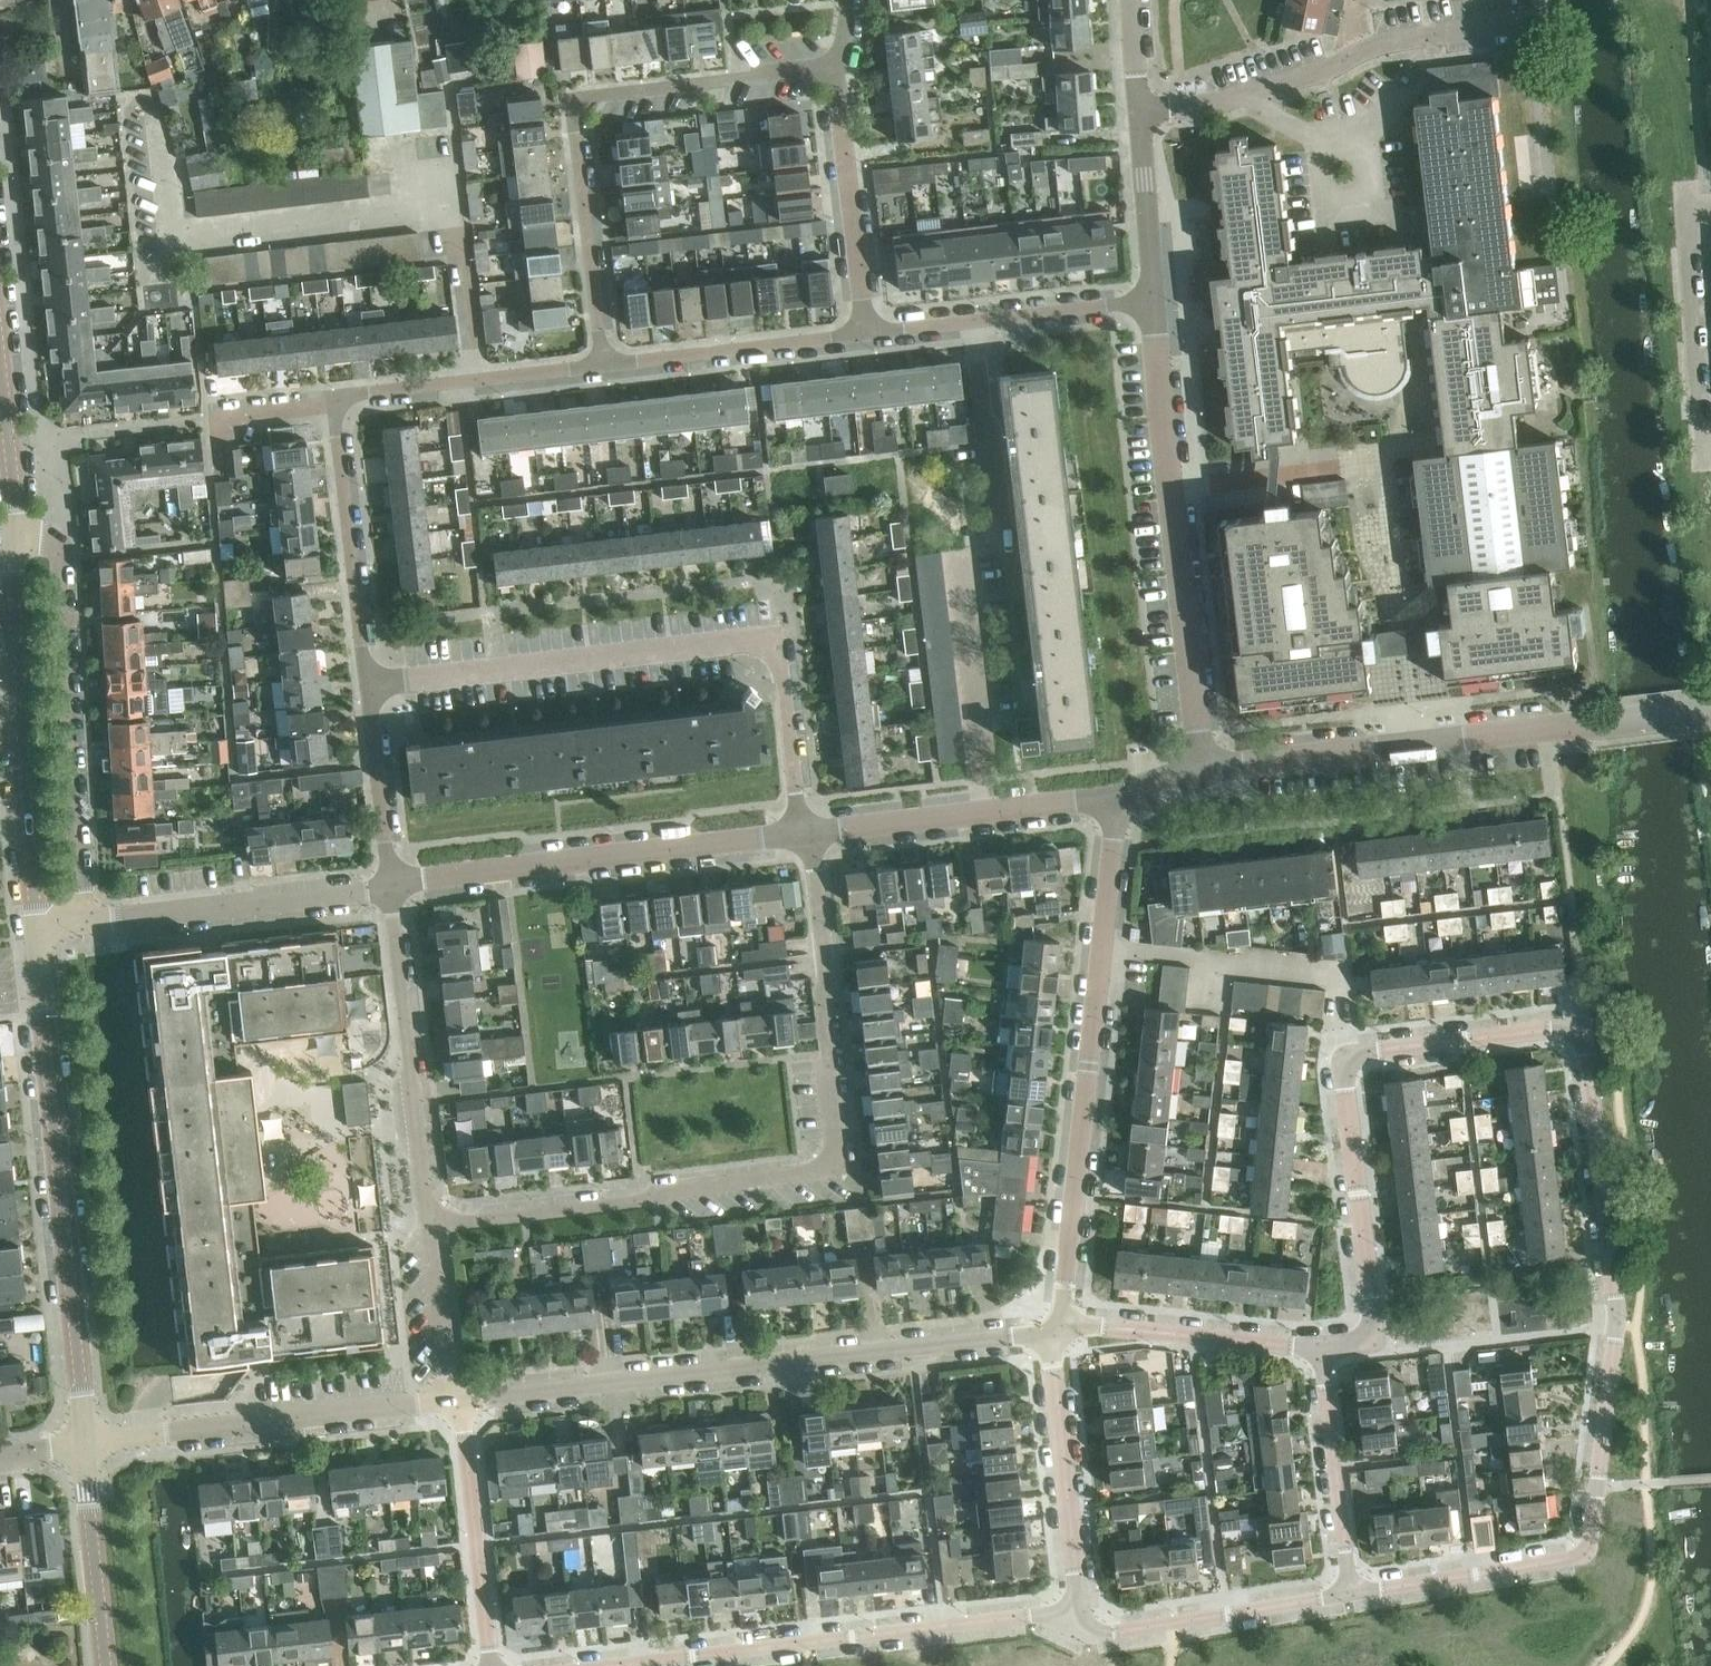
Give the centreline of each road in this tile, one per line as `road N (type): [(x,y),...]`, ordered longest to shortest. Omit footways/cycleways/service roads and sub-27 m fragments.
road 1 (residential): [(1341,1594),(1587,1550),(1607,1312),(1572,1039)]
road 2 (residential): [(432,1224),(841,1168),(809,840)]
road 3 (residential): [(809,840),(778,634),(372,683)]
road 4 (residential): [(455,1399),(1048,1335)]
road 5 (residential): [(1322,1351),(1364,1336),(1372,1321),(1348,1062),(1371,1045),(1537,1022),(1557,1024),(1572,1039)]
road 6 (residential): [(1048,1335),(1114,800)]
road 7 (residential): [(834,64),(573,99),(600,365)]
road 8 (residential): [(1202,761),(1608,731),(1710,714)]
road 9 (residential): [(84,1441),(35,933)]
road 10 (residential): [(610,1665),(1080,1612)]
road 11 (residential): [(85,927),(66,543),(12,526)]
road 12 (residential): [(395,889),(809,840)]
road 13 (residential): [(35,933),(9,628),(12,526)]
road 14 (residential): [(84,1441),(455,1399)]
road 15 (residential): [(1394,616),(1373,461),(1171,488)]
road 16 (residential): [(395,889),(432,1224)]
road 17 (residential): [(85,927),(395,889)]
road 18 (residential): [(809,840),(1114,800)]
road 19 (residential): [(1153,302),(1132,0)]
road 20 (residential): [(868,332),(1153,302)]
road 21 (residential): [(334,402),(372,683)]
road 22 (residential): [(1080,1612),(1048,1335)]
road 23 (residential): [(1048,1335),(1103,1329),(1322,1351)]
road 24 (residential): [(1202,761),(1171,488)]
road 25 (residential): [(868,332),(834,64)]
road 26 (residential): [(868,332),(600,365)]
road 27 (residential): [(455,1399),(493,1665)]
road 28 (residential): [(600,365),(334,402)]
road 29 (residential): [(1080,1612),(1129,1626),(1341,1594)]
road 30 (residential): [(1710,460),(1693,218),(1710,211)]
road 31 (residential): [(83,436),(334,402)]
road 32 (residential): [(1341,1594),(1322,1351)]
road 33 (unclassified): [(104,1665),(84,1441)]
road 34 (residential): [(372,683),(395,889)]
road 35 (residential): [(1171,488),(1153,302)]
road 36 (residential): [(432,1224),(455,1399)]
road 37 (residential): [(12,526),(0,398)]

